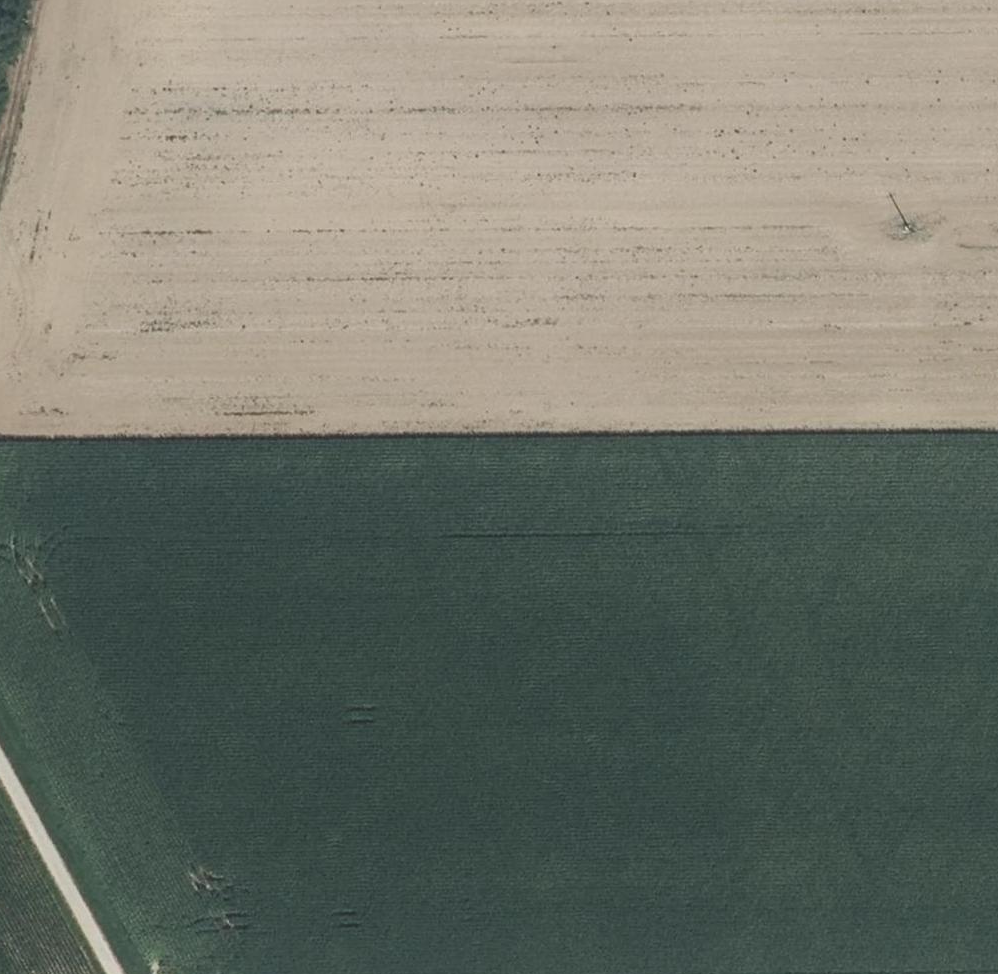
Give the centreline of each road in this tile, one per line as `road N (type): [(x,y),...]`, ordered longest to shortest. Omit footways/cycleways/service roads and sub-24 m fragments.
road 1 (residential): [(113,973),(0,762)]

